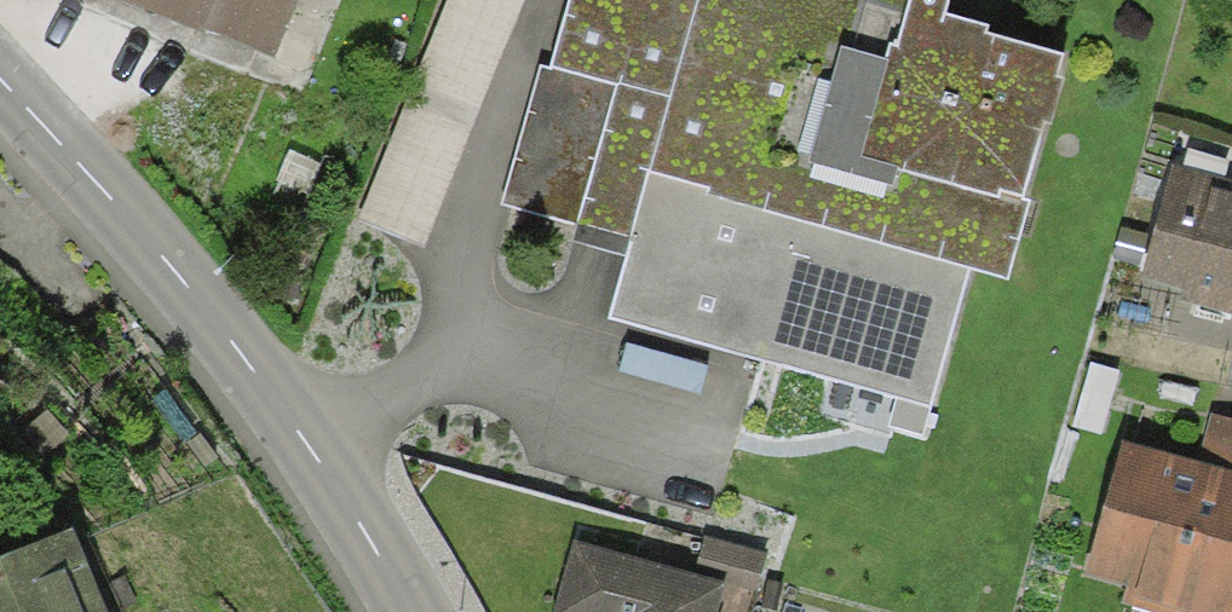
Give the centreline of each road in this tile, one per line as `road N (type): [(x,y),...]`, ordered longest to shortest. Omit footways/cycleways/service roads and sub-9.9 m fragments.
road 1 (tertiary): [(0,77),(286,412),(412,611)]

